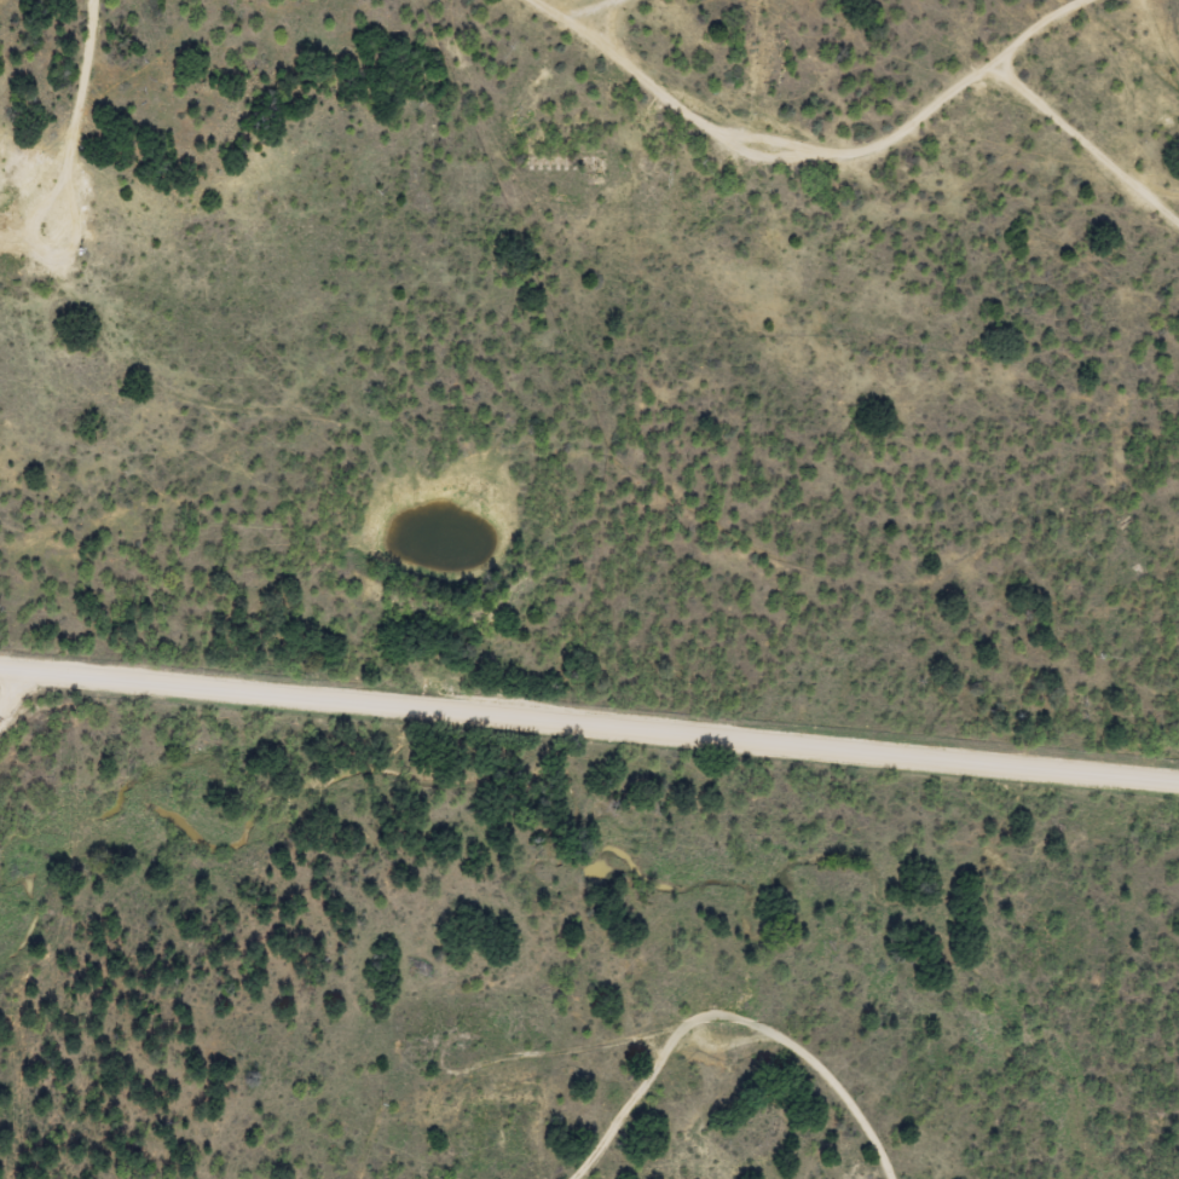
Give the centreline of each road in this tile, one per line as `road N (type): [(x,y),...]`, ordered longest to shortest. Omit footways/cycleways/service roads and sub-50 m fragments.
road 1 (residential): [(0,676),(1178,784)]
road 2 (residential): [(247,871),(443,1178)]

